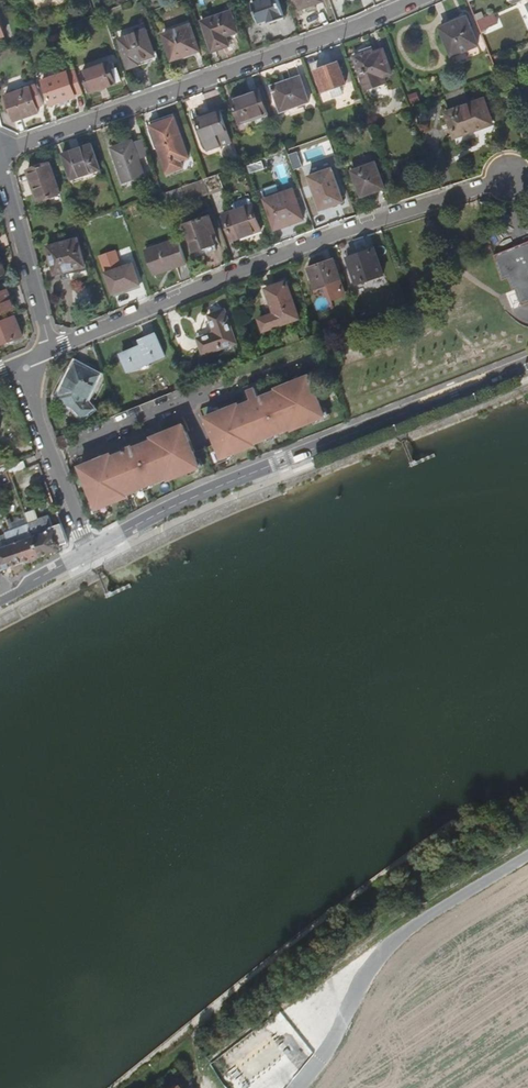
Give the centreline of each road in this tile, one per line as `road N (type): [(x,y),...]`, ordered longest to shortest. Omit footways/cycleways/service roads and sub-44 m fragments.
road 1 (residential): [(50,350),(274,257),(510,177)]
road 2 (secondary): [(527,365),(281,459),(88,551)]
road 3 (residential): [(0,152),(416,0)]
road 4 (residential): [(23,362),(88,551)]
road 5 (residential): [(0,166),(50,350)]

